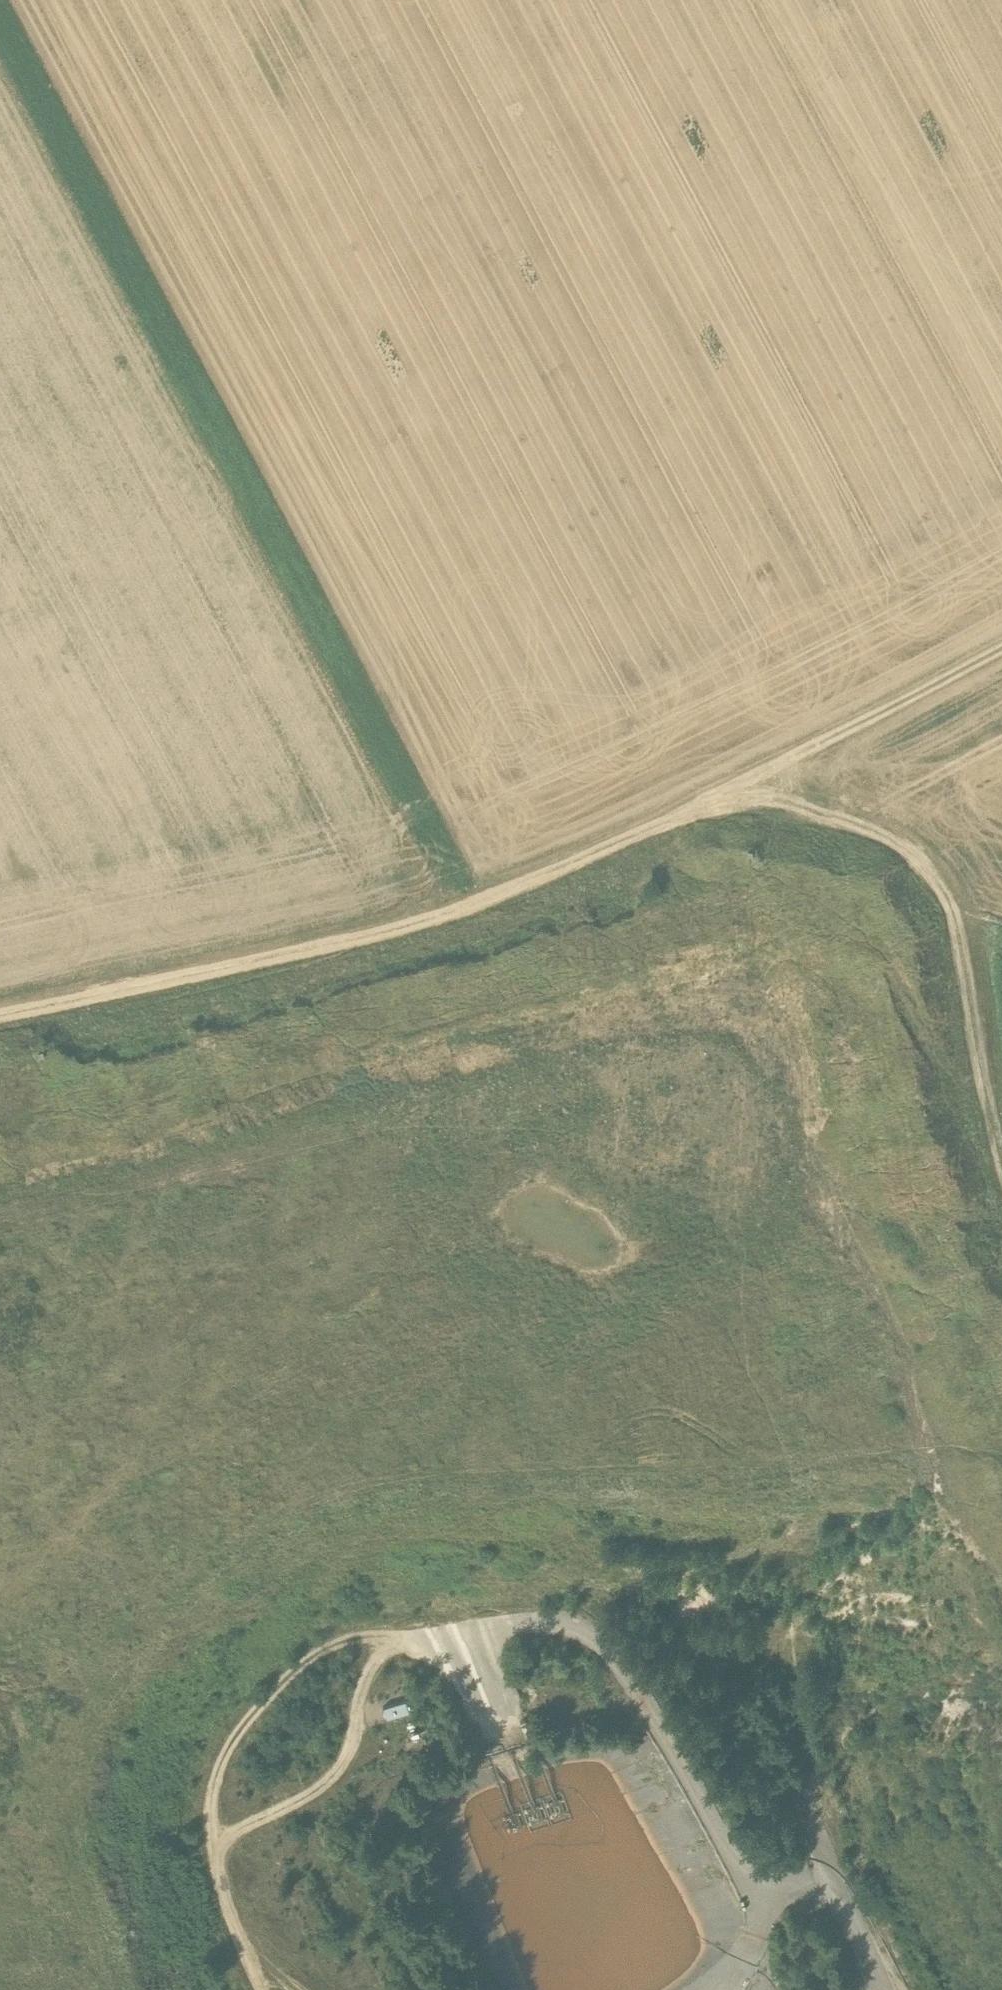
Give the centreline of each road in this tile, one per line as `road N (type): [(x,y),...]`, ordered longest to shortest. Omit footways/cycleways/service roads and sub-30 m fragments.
road 1 (track): [(0,984),(298,904),(522,831),(1001,608)]
road 2 (track): [(0,1678),(361,1343)]
road 3 (track): [(262,1989),(216,1876),(219,1838),(335,1778),(381,1654),(412,1643)]
road 4 (track): [(219,1838),(216,1789),(230,1742),(273,1690),(327,1646),(412,1643)]
road 5 (track): [(54,1989),(9,1929),(0,1878)]

